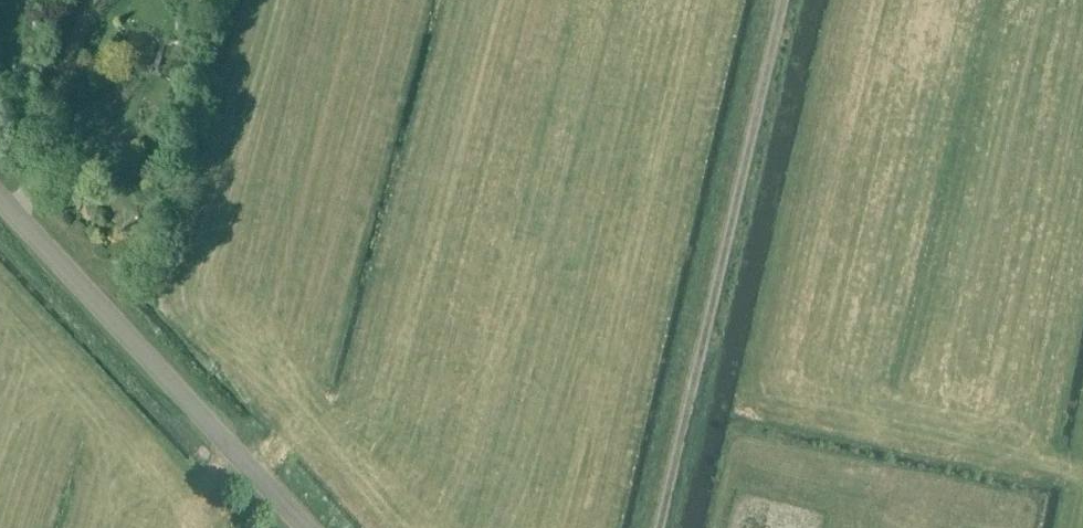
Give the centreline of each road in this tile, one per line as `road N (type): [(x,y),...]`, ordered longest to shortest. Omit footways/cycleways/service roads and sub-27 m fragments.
road 1 (track): [(783,0),(660,527)]
road 2 (unclassified): [(306,527),(0,199)]

